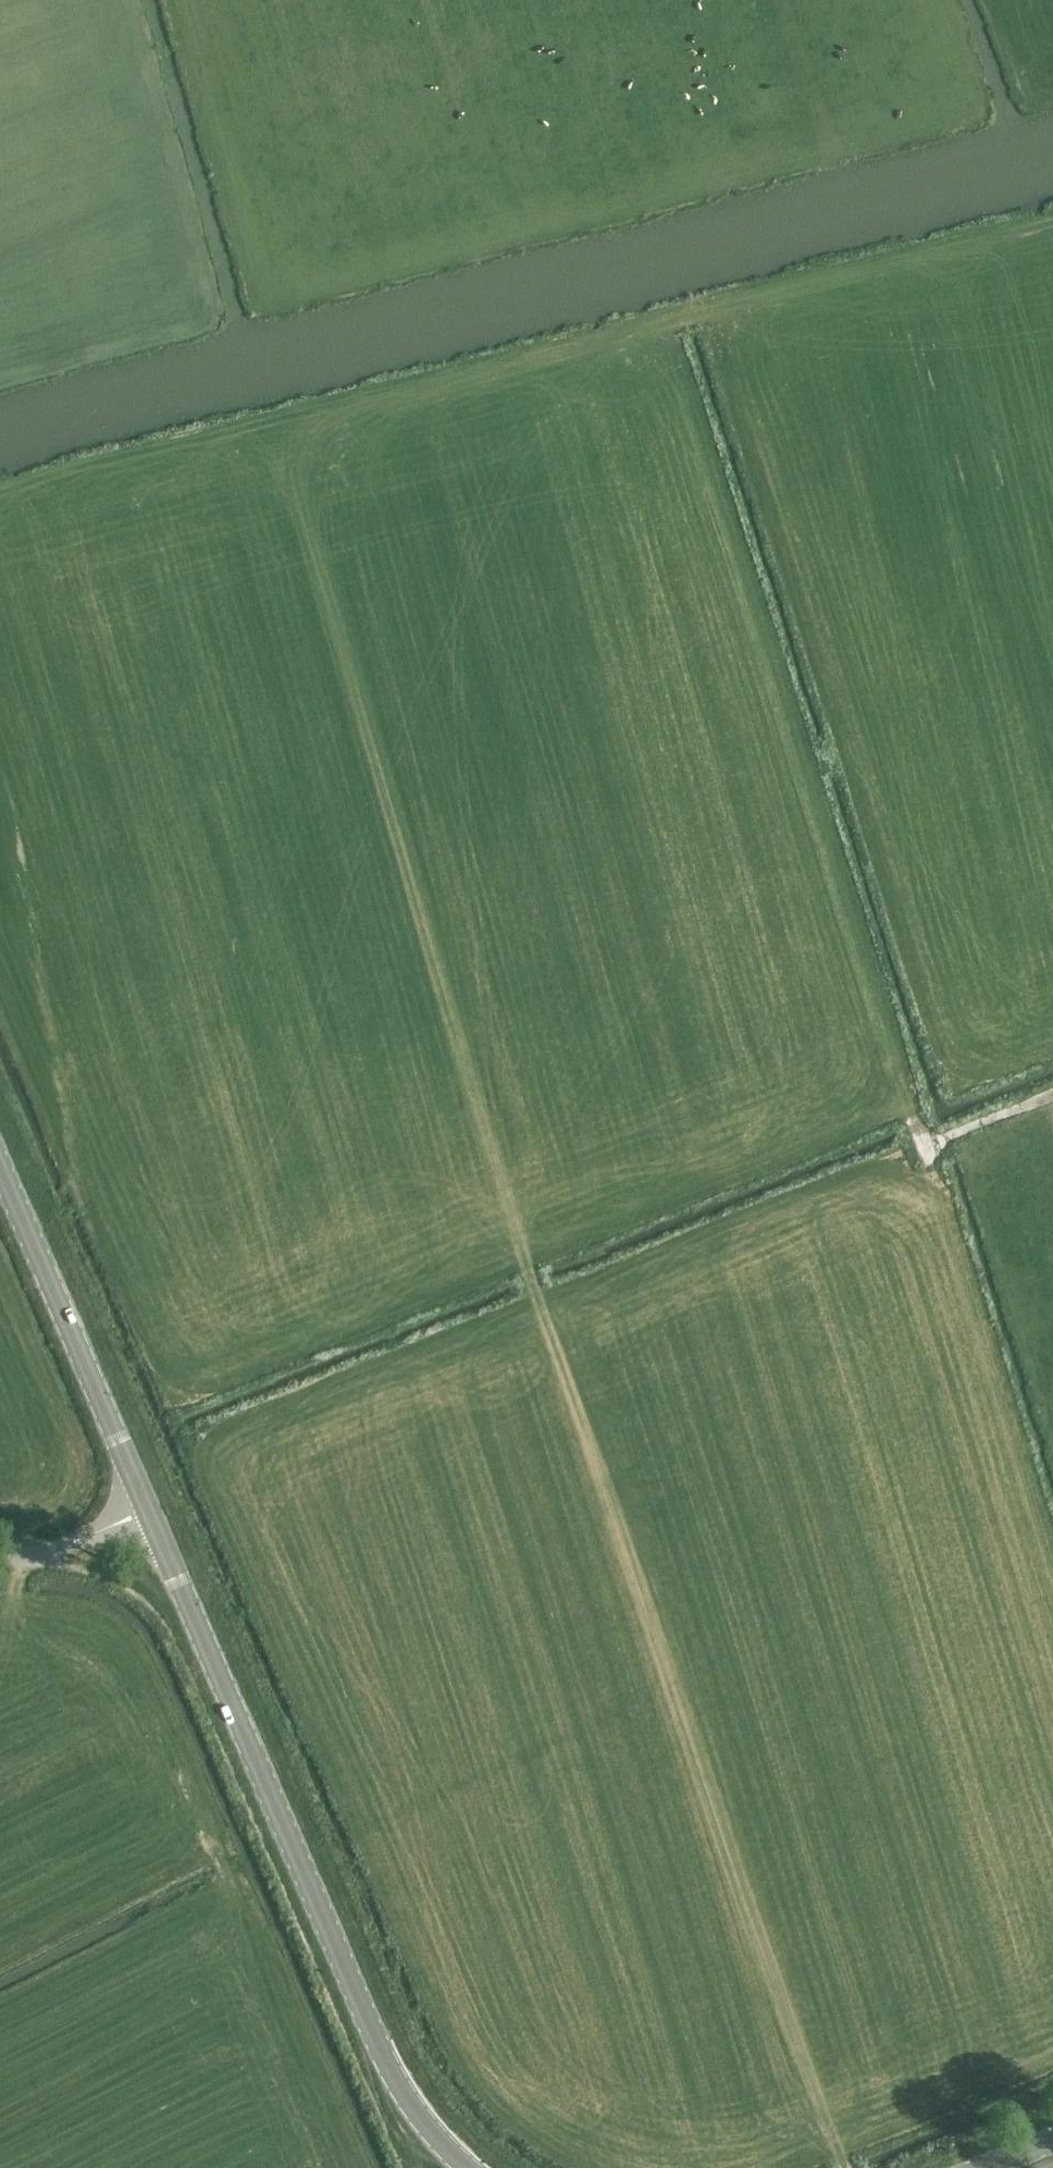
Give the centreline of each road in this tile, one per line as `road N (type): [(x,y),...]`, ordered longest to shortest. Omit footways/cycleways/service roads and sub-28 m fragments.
road 1 (secondary): [(143,1510),(386,2061),(406,2099),(465,2167)]
road 2 (secondary): [(0,1167),(143,1510)]
road 3 (unclassified): [(143,1510),(0,1555)]

